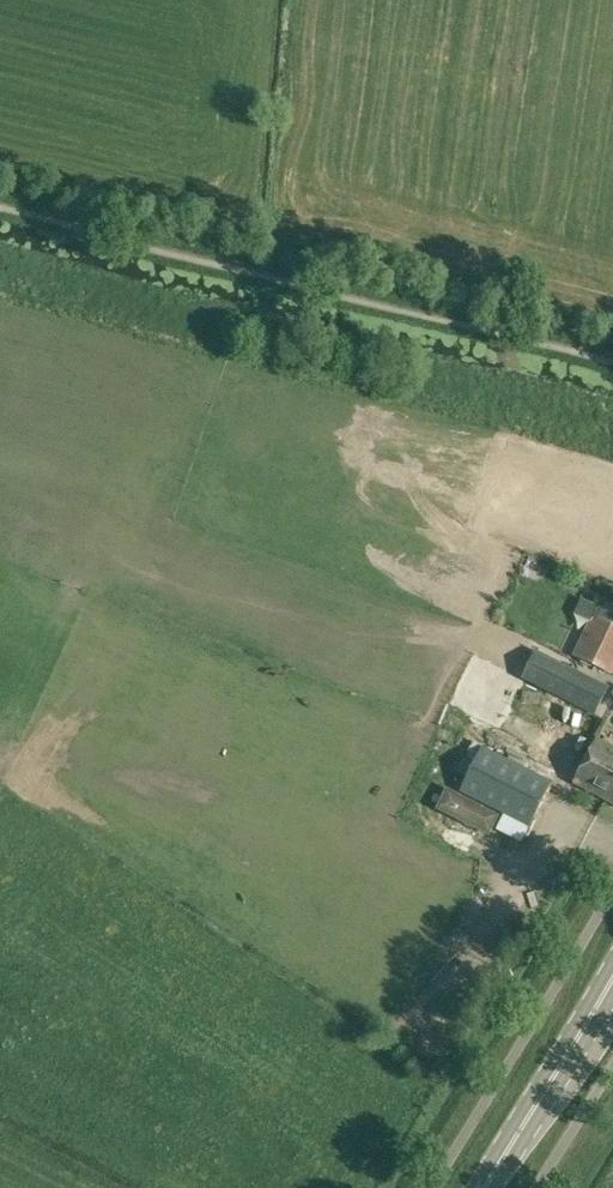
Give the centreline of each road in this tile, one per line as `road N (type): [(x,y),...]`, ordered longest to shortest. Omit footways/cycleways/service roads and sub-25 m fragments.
road 1 (secondary): [(478,1187),(612,967)]

